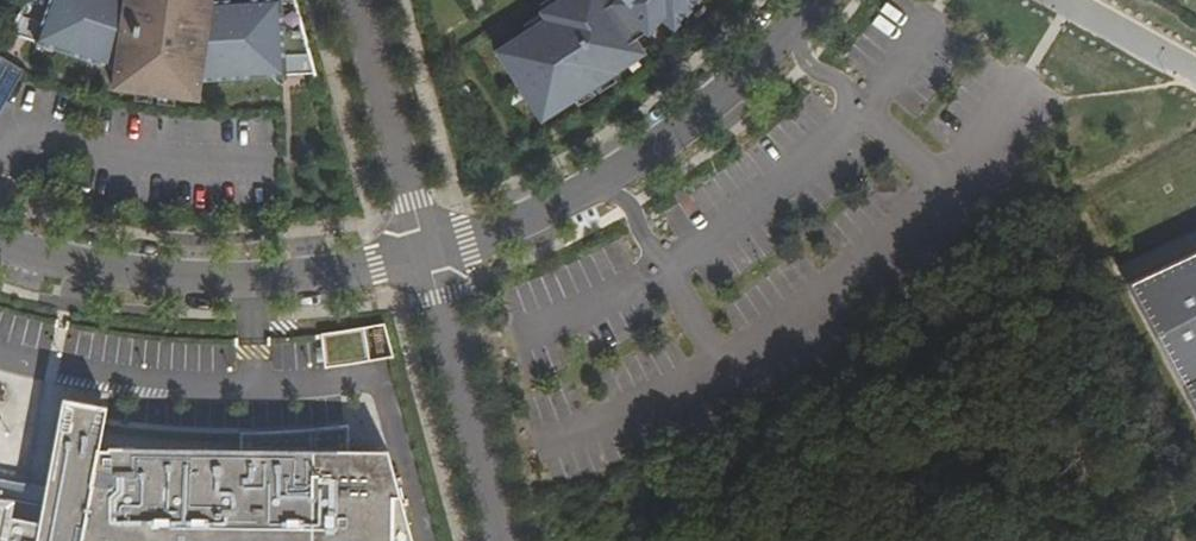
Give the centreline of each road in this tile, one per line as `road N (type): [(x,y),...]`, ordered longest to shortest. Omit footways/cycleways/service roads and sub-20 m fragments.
road 1 (residential): [(814,0),(772,49),(632,164),(537,214),(430,253)]
road 2 (residential): [(430,253),(317,274),(203,279),(89,266),(0,242)]
road 3 (tertiary): [(430,253),(508,540)]
road 4 (tertiary): [(360,0),(430,253)]
road 5 (unclassified): [(1067,0),(1195,71)]

